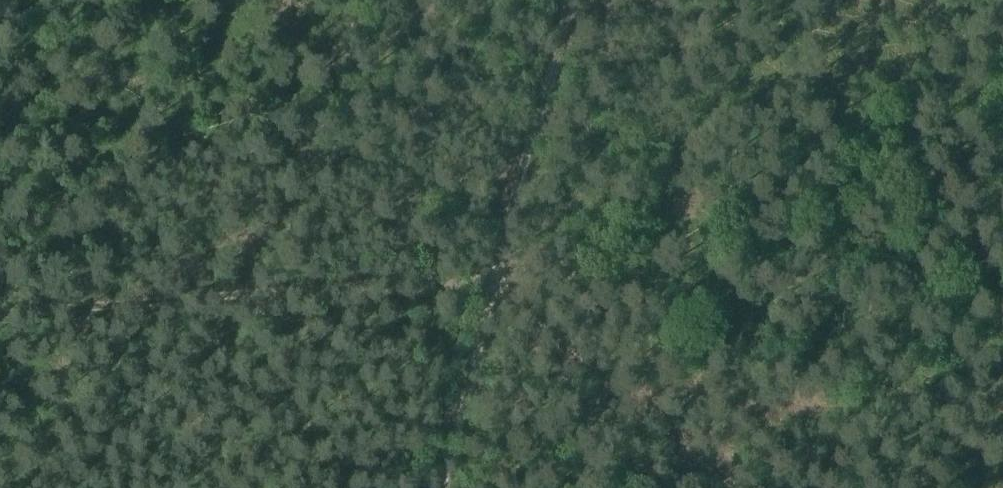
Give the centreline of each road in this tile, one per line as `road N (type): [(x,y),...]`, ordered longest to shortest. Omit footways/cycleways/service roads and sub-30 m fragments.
road 1 (track): [(0,317),(491,287),(738,487)]
road 2 (track): [(447,487),(567,0)]

